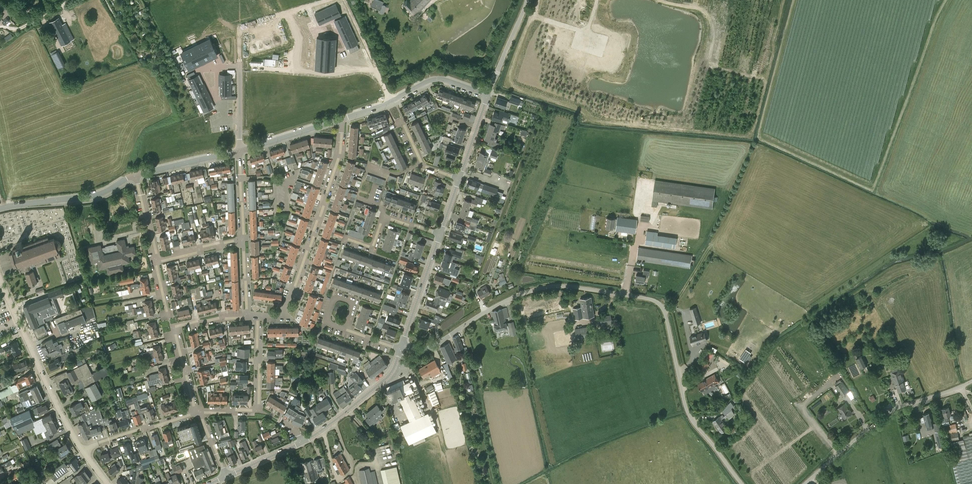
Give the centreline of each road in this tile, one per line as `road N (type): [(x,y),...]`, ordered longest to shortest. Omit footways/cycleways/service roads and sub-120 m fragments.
road 1 (unclassified): [(742,483),(688,414),(665,311),(655,301),(550,286),(495,306),(428,350),(402,345)]
road 2 (unclassified): [(971,382),(895,409),(806,483)]
road 3 (tertiary): [(82,450),(0,279)]
road 4 (residential): [(195,413),(173,328),(247,318)]
road 5 (unknown): [(662,0),(704,12),(714,64),(756,77)]
road 6 (tertiary): [(0,208),(88,197),(135,175)]
road 7 (unclassified): [(302,442),(388,377),(400,349)]

